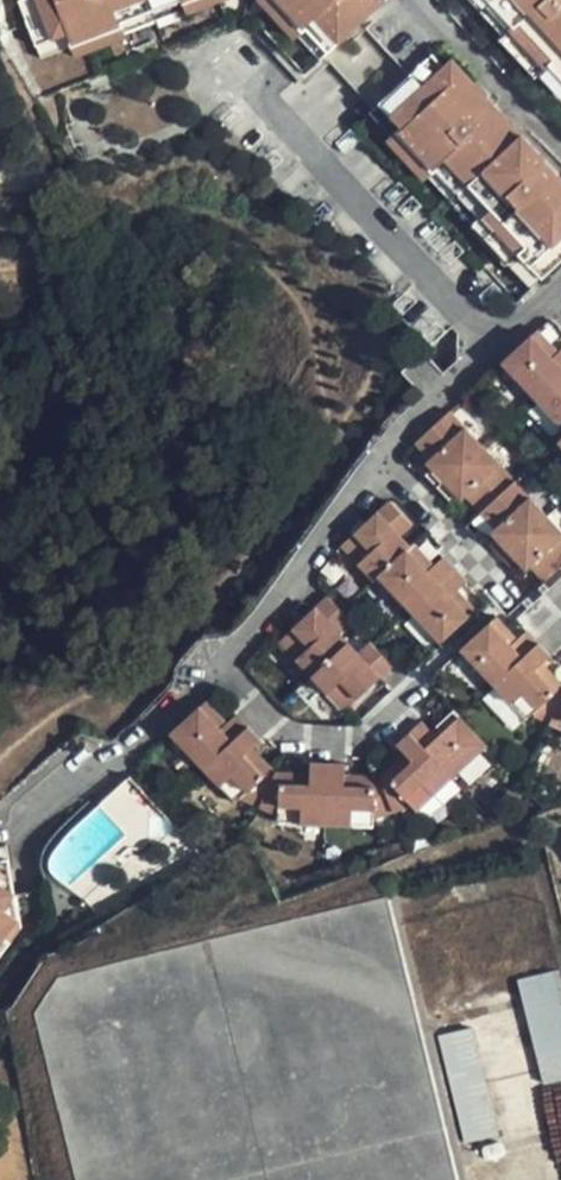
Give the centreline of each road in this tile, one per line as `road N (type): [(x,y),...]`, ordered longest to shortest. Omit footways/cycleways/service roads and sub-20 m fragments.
road 1 (residential): [(490,350),(258,106)]
road 2 (residential): [(217,667),(29,824),(22,855),(31,888)]
road 3 (residential): [(379,465),(217,667)]
road 4 (residential): [(217,667),(286,734),(323,743),(359,739),(419,686)]
road 5 (residential): [(560,636),(521,608),(379,465)]
road 6 (residential): [(560,123),(440,0)]
road 7 (residential): [(490,350),(379,465)]

